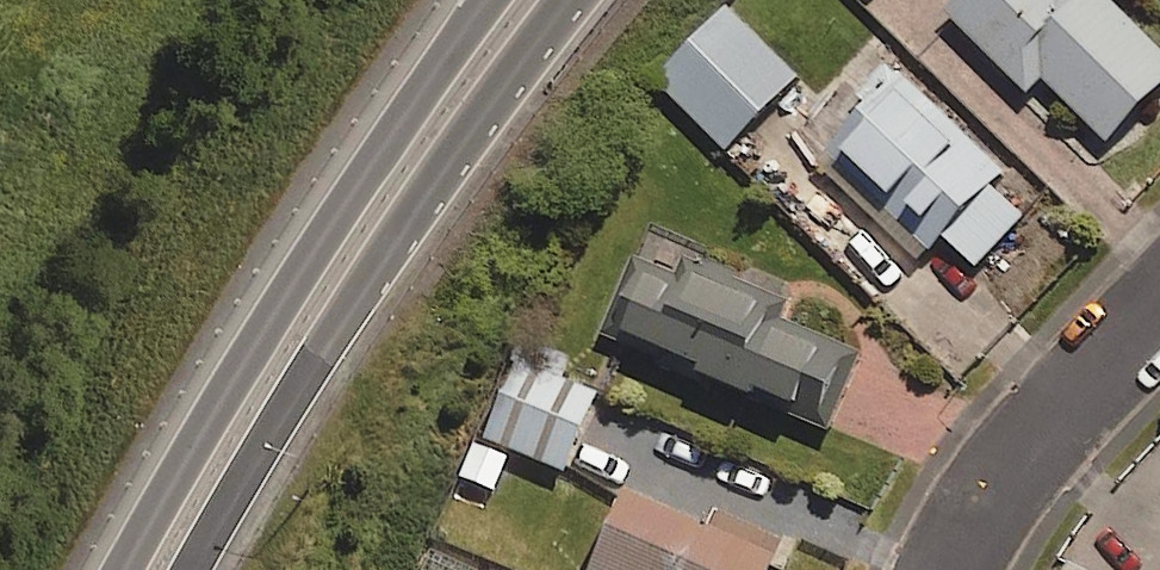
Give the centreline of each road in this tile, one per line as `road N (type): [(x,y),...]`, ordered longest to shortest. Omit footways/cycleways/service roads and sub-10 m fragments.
road 1 (motorway): [(561,0),(333,330),(199,569)]
road 2 (motorway): [(136,569),(267,339),(498,0)]
road 3 (residential): [(1159,312),(1016,465),(965,569)]

